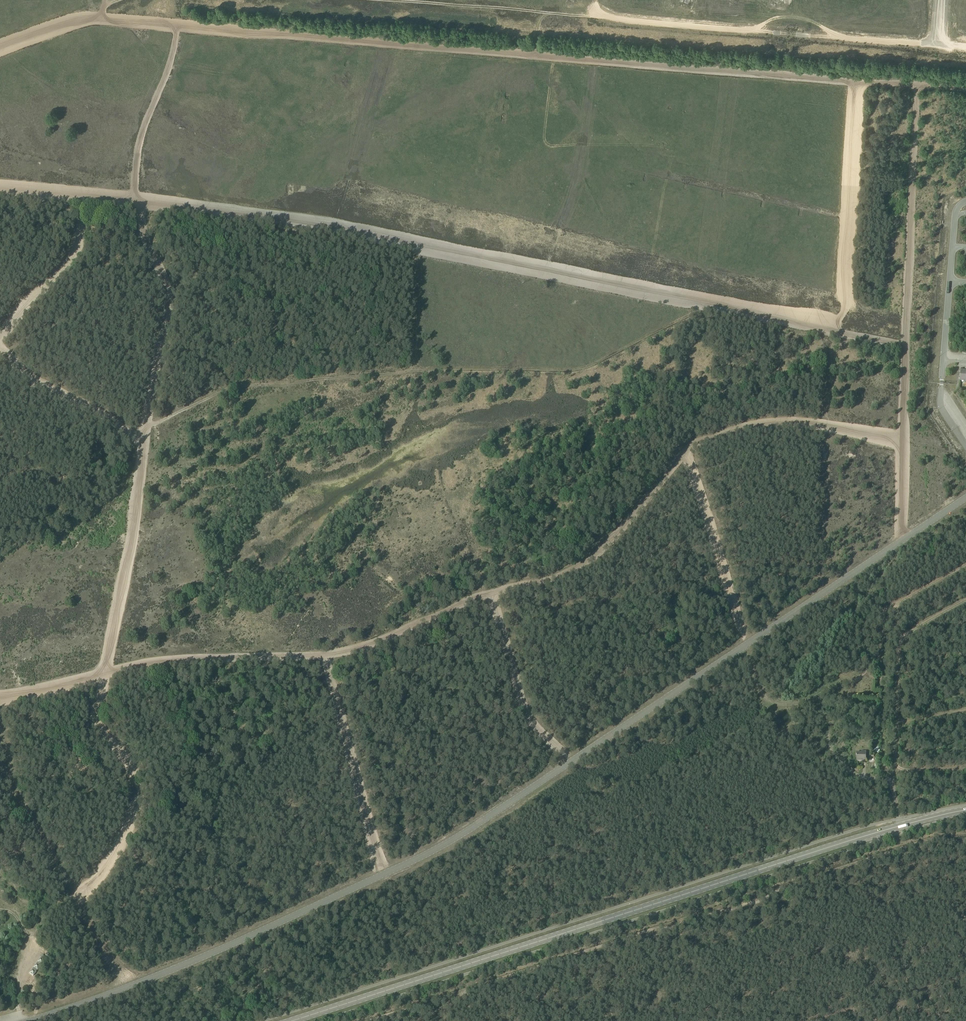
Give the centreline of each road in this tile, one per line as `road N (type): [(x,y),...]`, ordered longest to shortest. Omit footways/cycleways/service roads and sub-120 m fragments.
road 1 (track): [(0,697),(161,661),(356,650),(581,565),(684,452),(721,434),(803,422),(902,440)]
road 2 (track): [(0,48),(102,18),(965,89)]
road 3 (track): [(0,190),(332,226),(905,345)]
road 4 (track): [(76,900),(113,857),(134,807),(126,763),(97,713),(168,311),(135,200),(137,159),(177,25)]
road 5 (primary): [(291,1020),(965,810)]
road 6 (track): [(965,839),(869,857),(370,1020)]
road 7 (track): [(965,48),(849,39),(795,18),(740,30),(392,0)]
road 8 (track): [(917,85),(901,541)]
road 9 (track): [(965,565),(886,608),(877,659),(833,693),(828,745),(860,777),(889,780),(901,826)]
road 10 (track): [(128,987),(14,792),(0,744)]
road 11 (track): [(965,600),(902,640),(895,764),(965,769)]
road 12 (track): [(831,326),(845,304),(858,81)]
road 13 (track): [(324,656),(385,874)]
road 14 (track): [(684,452),(745,643)]
road 15 (track): [(488,594),(527,713),(571,760)]
road 16 (track): [(0,343),(21,371),(143,440)]
road 17 (track): [(0,340),(73,255),(83,196)]
road 18 (track): [(836,685),(802,703),(773,703),(757,684),(745,643)]

